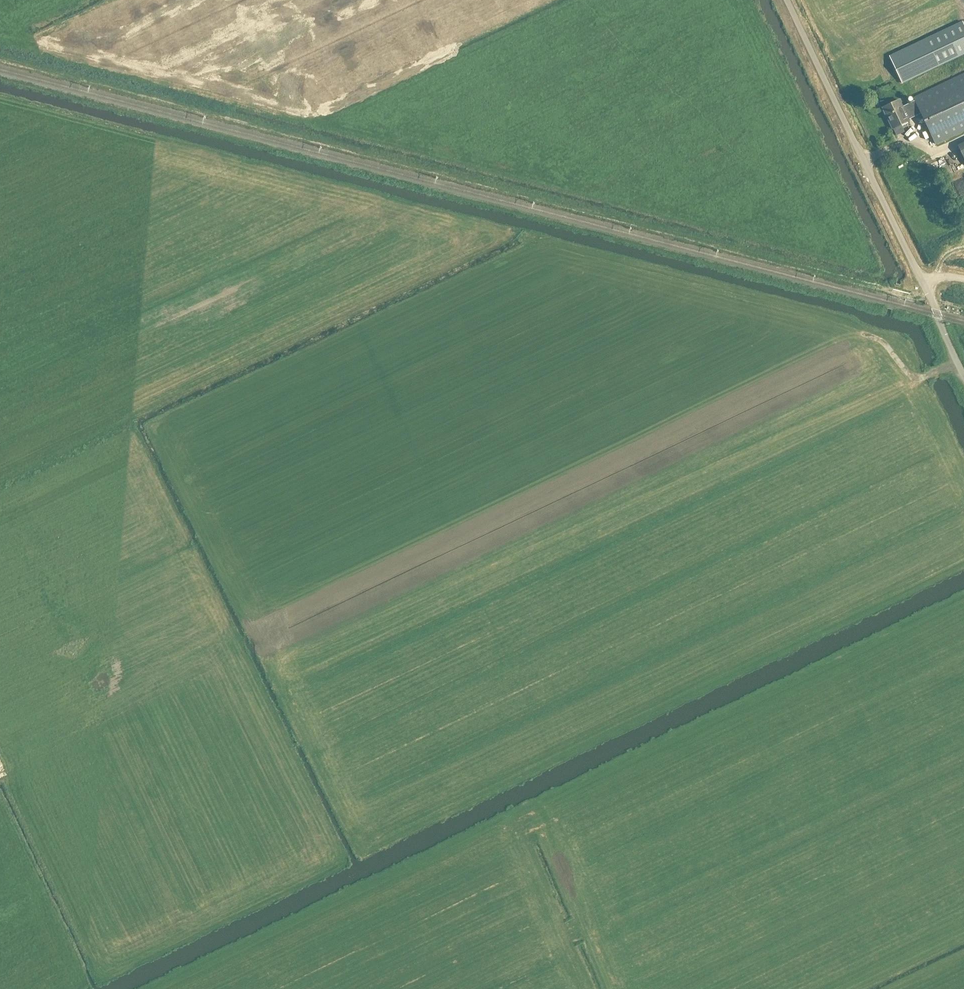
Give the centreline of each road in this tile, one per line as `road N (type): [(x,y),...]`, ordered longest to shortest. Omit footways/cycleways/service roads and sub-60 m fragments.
road 1 (unclassified): [(963,371),(790,0)]

